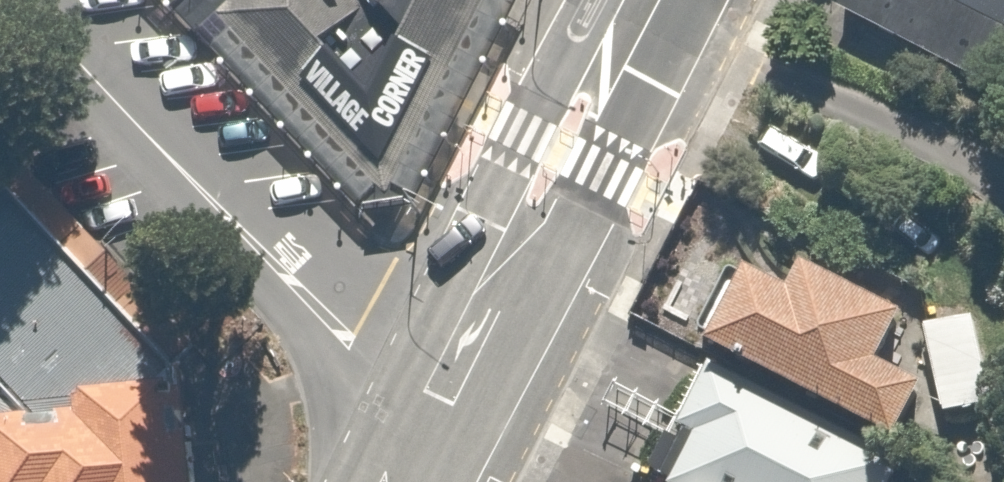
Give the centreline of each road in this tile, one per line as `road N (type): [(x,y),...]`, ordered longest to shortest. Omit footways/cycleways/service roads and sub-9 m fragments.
road 1 (residential): [(10,0),(421,441)]
road 2 (secondary): [(643,0),(421,441)]
road 3 (residential): [(650,0),(926,134),(1003,193)]

